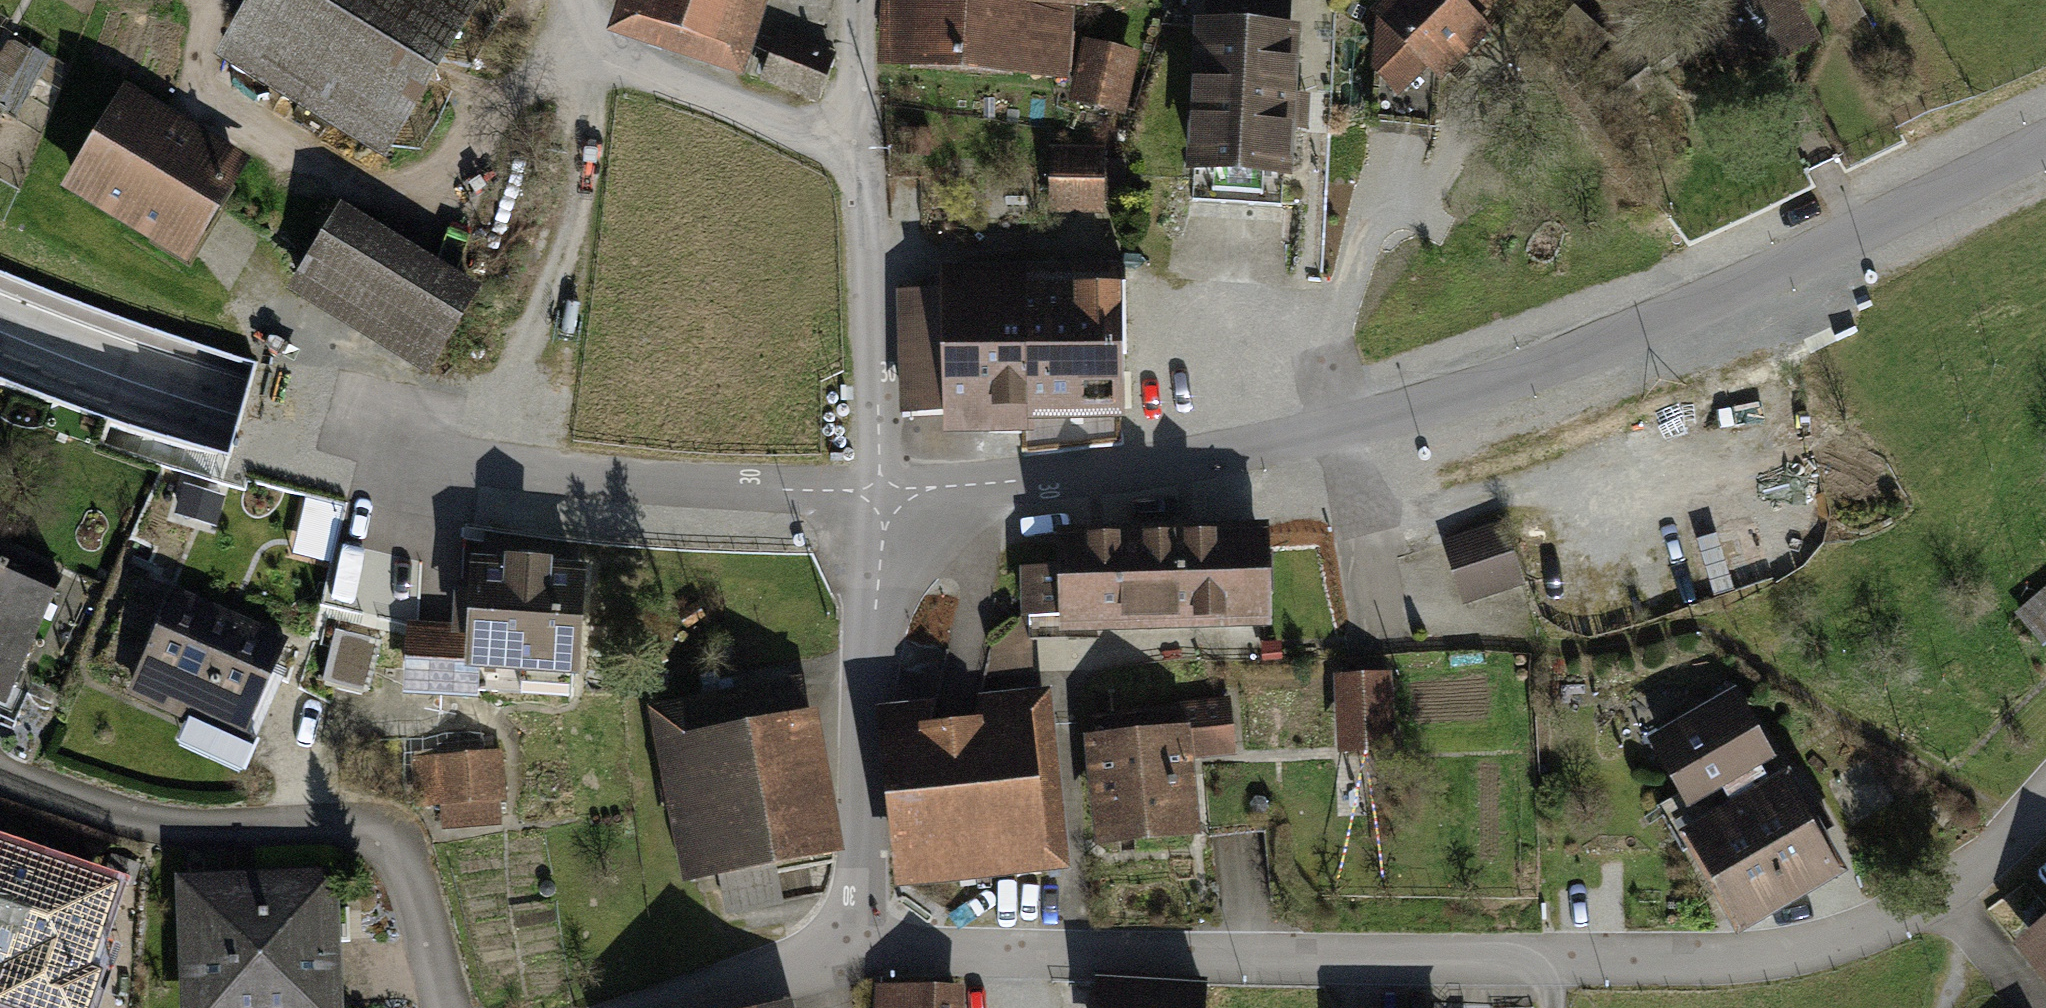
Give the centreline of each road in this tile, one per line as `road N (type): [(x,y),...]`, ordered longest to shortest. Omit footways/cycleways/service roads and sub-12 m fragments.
road 1 (secondary): [(2045,136),(1405,417),(1035,479),(679,490),(385,442),(0,310)]
road 2 (residential): [(844,937),(981,959),(1754,962),(1856,942),(1952,892),(2045,803)]
road 3 (residential): [(2045,143),(1569,356),(1341,426),(1102,475),(886,501)]
road 4 (residential): [(441,1007),(407,866),(385,830),(306,817),(132,814),(0,763)]
road 5 (residential): [(886,501),(534,473),(337,434)]
road 6 (residential): [(861,0),(886,501)]
road 7 (residential): [(886,501),(844,937)]
road 8 (residential): [(844,937),(784,972),(671,1007)]

